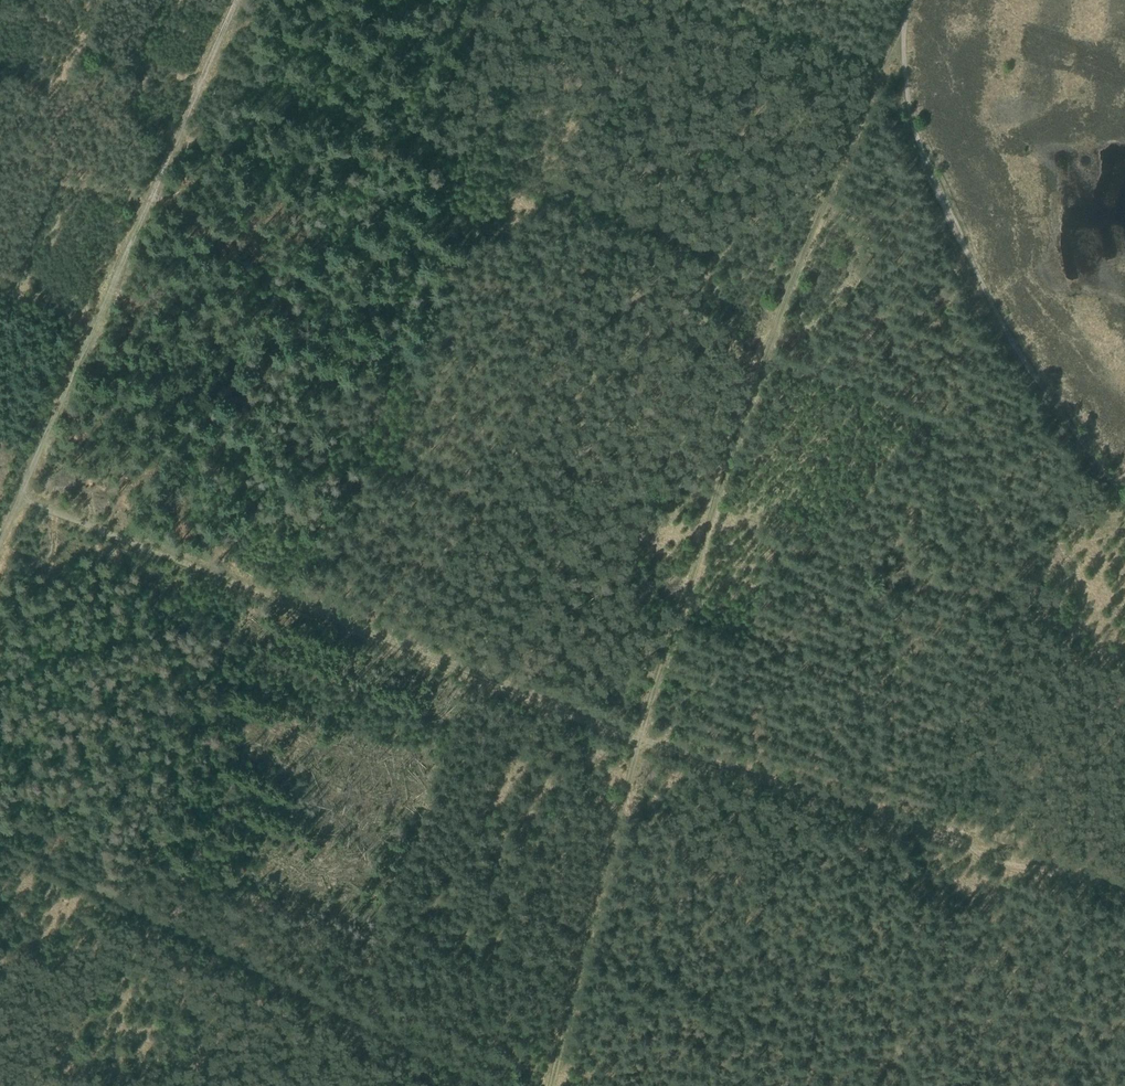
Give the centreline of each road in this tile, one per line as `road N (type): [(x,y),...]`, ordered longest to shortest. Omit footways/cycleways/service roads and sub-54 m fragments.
road 1 (track): [(913,0),(892,54),(925,172),(977,293),(1025,376),(1124,502)]
road 2 (track): [(892,54),(784,287)]

